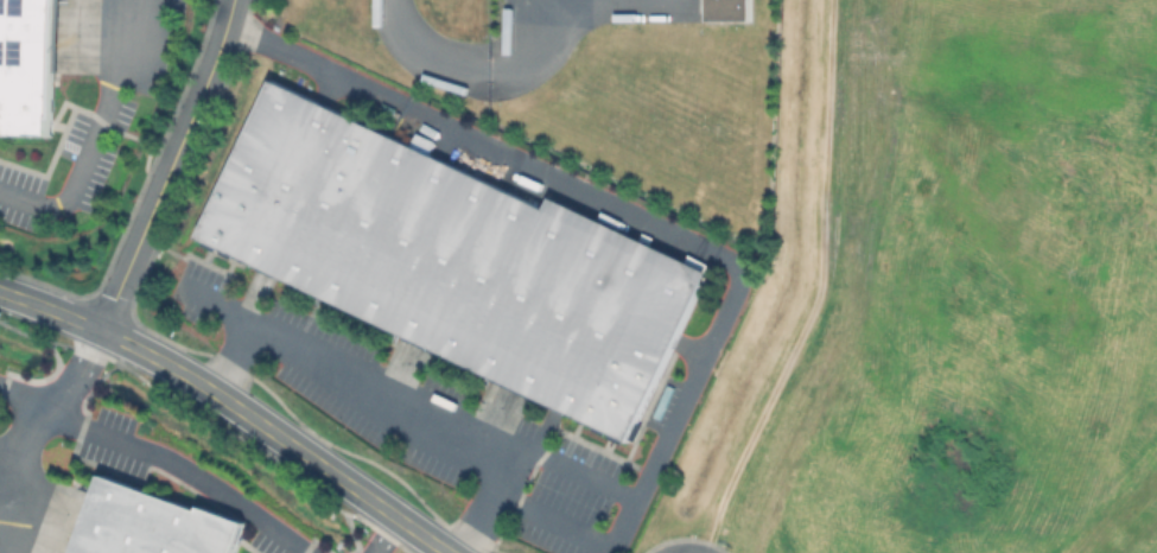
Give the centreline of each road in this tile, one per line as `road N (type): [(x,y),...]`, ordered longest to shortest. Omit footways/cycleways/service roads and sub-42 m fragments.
road 1 (tertiary): [(0,292),(101,330),(178,371),(445,552)]
road 2 (tertiary): [(101,330),(232,0)]

